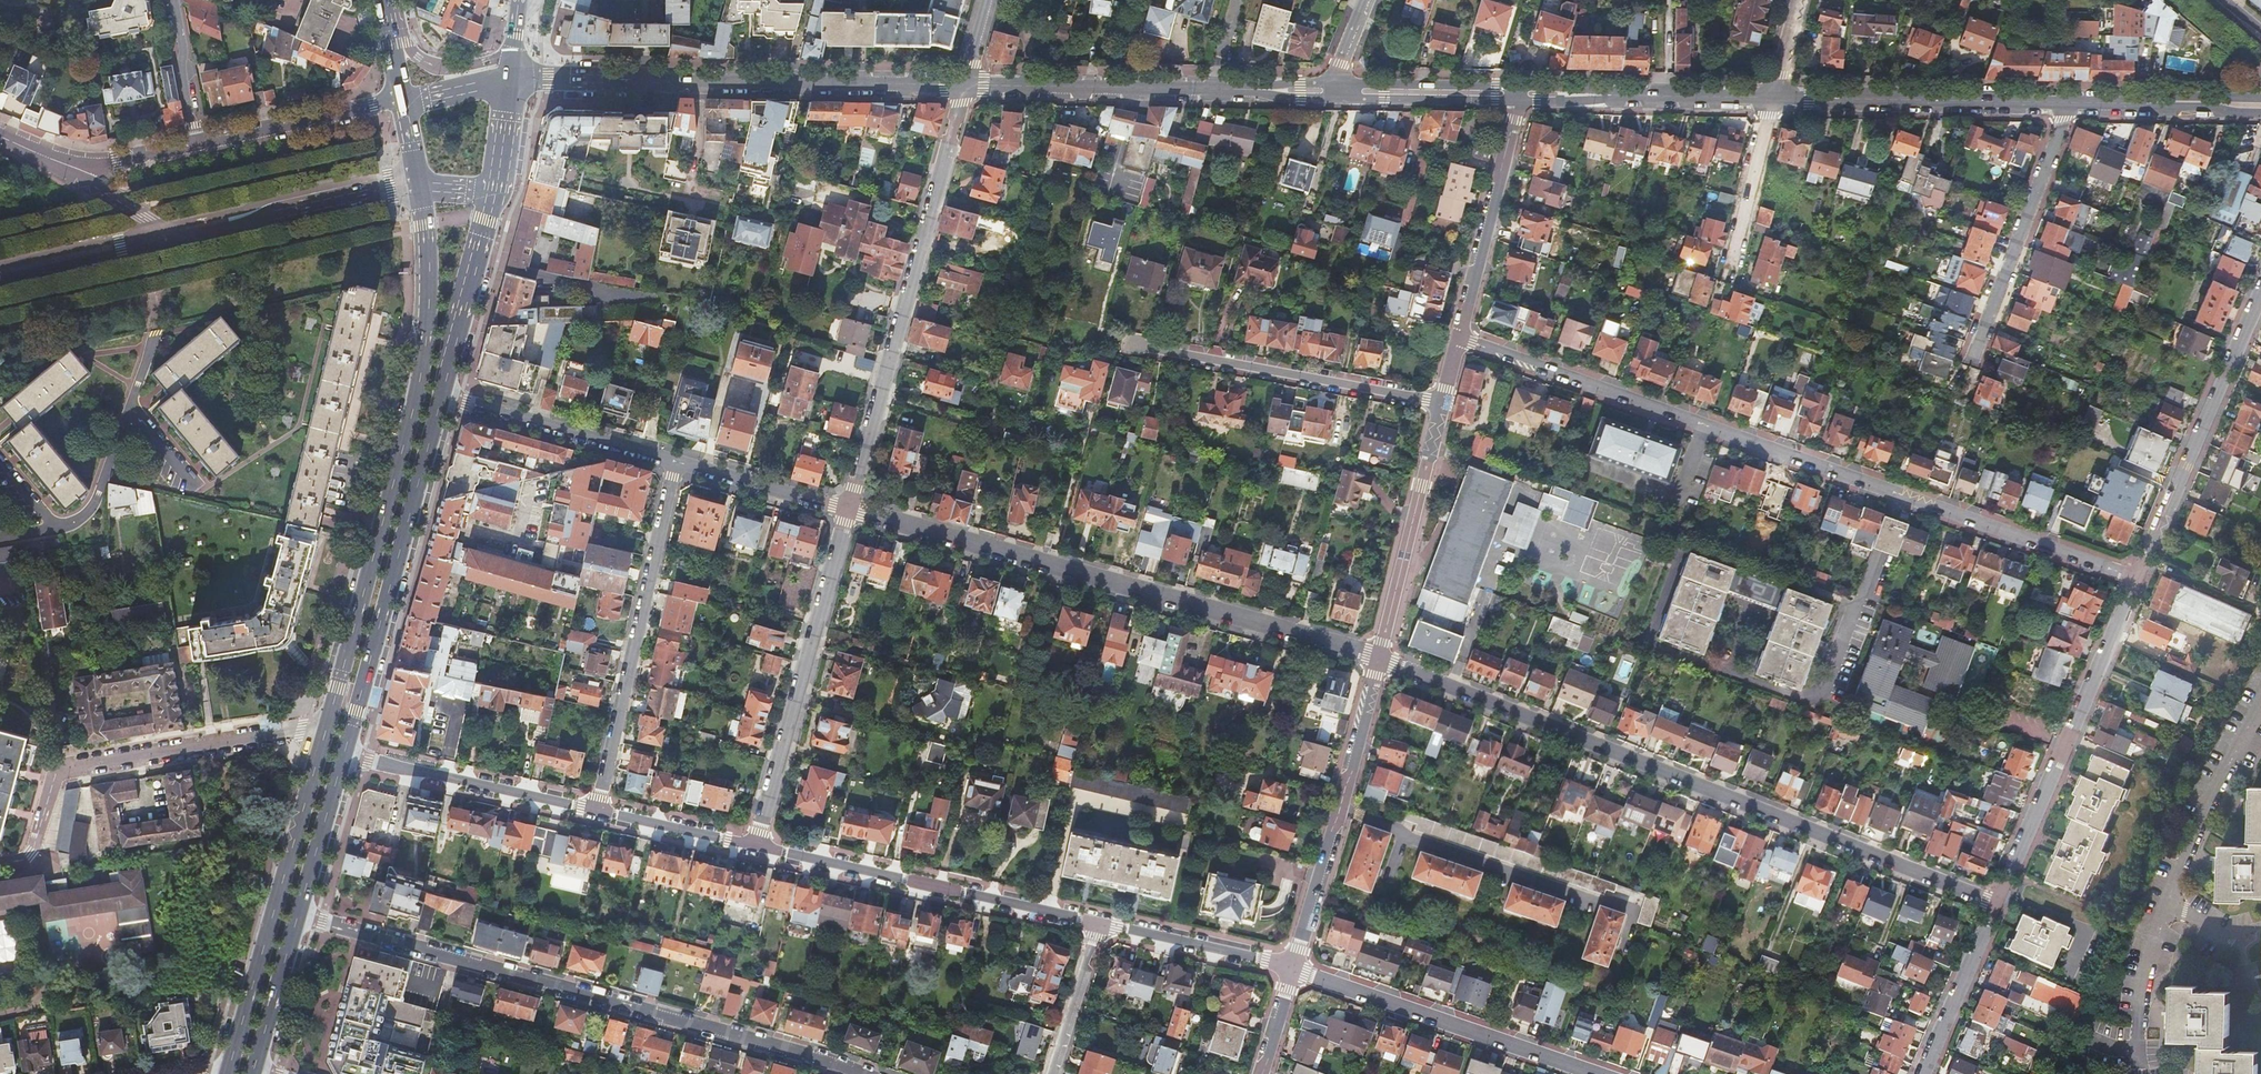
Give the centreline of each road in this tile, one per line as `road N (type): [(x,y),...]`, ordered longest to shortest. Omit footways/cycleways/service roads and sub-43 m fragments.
road 1 (residential): [(2137,578),(1458,338)]
road 2 (residential): [(1379,658),(1996,905)]
road 3 (residential): [(298,916),(692,1021),(854,1073)]
road 4 (primary): [(420,184),(430,271),(417,392),(327,726)]
road 5 (residential): [(849,510),(1379,658)]
road 6 (secondary): [(967,84),(511,80)]
road 7 (residential): [(967,84),(849,510)]
road 8 (residential): [(327,726),(75,765),(56,776),(35,852),(0,866)]
road 9 (residential): [(2139,1062),(2143,979),(2169,899),(2260,699)]
road 10 (primary): [(344,753),(443,394)]
road 11 (secondary): [(1334,91),(967,84)]
road 12 (primary): [(327,726),(228,1072)]
road 13 (residential): [(2137,578),(1996,905)]
road 14 (residential): [(596,812),(675,465)]
road 15 (residential): [(849,510),(757,846)]
road 16 (residential): [(757,846),(1095,924)]
road 17 (residential): [(1293,969),(1600,1073)]
road 18 (residential): [(1379,658),(1293,969)]
road 19 (residential): [(1441,402),(1127,344)]
road 20 (residential): [(2260,293),(2137,578)]
road 21 (secondary): [(2069,102),(1774,98)]
road 22 (residential): [(2069,102),(1978,360)]
road 23 (residential): [(1441,402),(1379,658)]
road 24 (secondary): [(164,237),(390,183),(420,184)]
road 25 (residential): [(344,753),(596,812)]
road 26 (secondary): [(1774,98),(1519,94)]
road 27 (residential): [(1519,94),(1458,338)]
road 28 (residential): [(675,465),(443,394)]
road 29 (primary): [(443,394),(495,190)]
road 30 (secondary): [(404,102),(200,144)]
road 31 (residential): [(1095,924),(1293,969)]
road 32 (secondary): [(2260,104),(2069,102)]
road 33 (secondary): [(1519,94),(1334,91)]
road 34 (residential): [(1996,905),(1922,1073)]
road 35 (residential): [(1774,98),(1732,273)]
road 36 (residential): [(849,510),(675,465)]
road 37 (primary): [(298,916),(344,753)]
road 38 (residential): [(596,812),(757,846)]
road 39 (residential): [(142,243),(156,326),(130,401)]
road 40 (primary): [(254,1072),(298,916)]
road 41 (residential): [(1095,924),(1050,1073)]
road 42 (residential): [(130,401),(93,504),(57,529)]
road 43 (secondary): [(200,144),(116,163),(55,161)]
road 44 (residential): [(200,144),(173,0)]
road 45 (secondary): [(0,275),(142,243)]
road 46 (tertiary): [(55,161),(164,237)]

